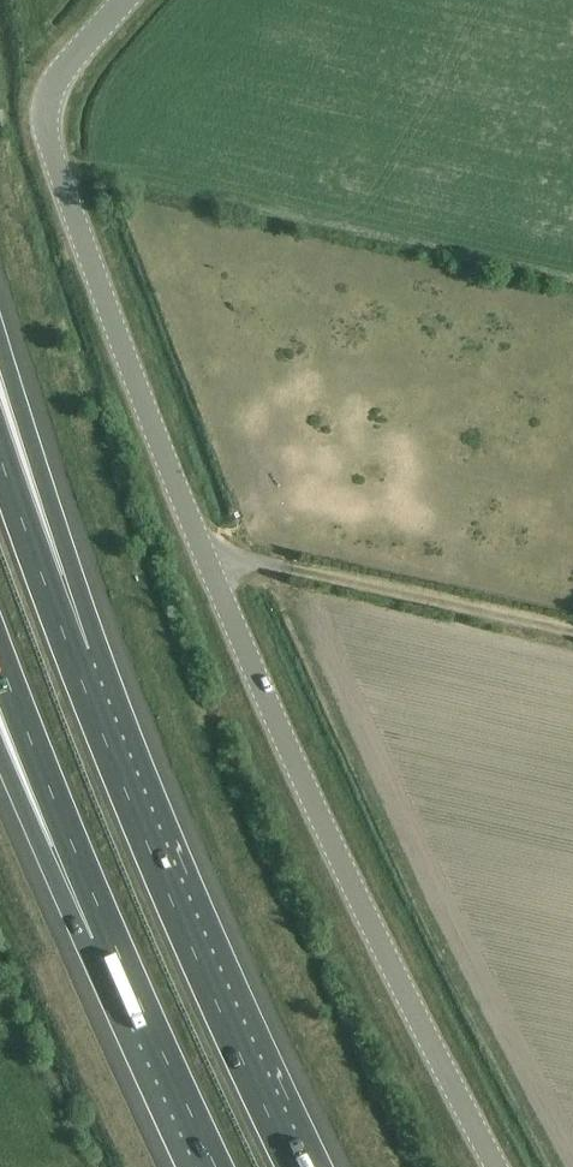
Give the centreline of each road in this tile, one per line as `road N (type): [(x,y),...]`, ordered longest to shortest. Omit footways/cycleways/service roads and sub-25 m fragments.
road 1 (unclassified): [(498,1166),(307,799),(165,468),(42,145),(55,84),(129,0)]
road 2 (motorway): [(294,1166),(158,871),(72,659)]
road 3 (motorway): [(72,659),(46,496),(0,342)]
road 4 (motorway): [(0,666),(110,936)]
road 5 (motorway): [(110,936),(214,1166)]
road 6 (motorway): [(72,659),(0,450)]
road 7 (motorway): [(0,746),(110,936)]

